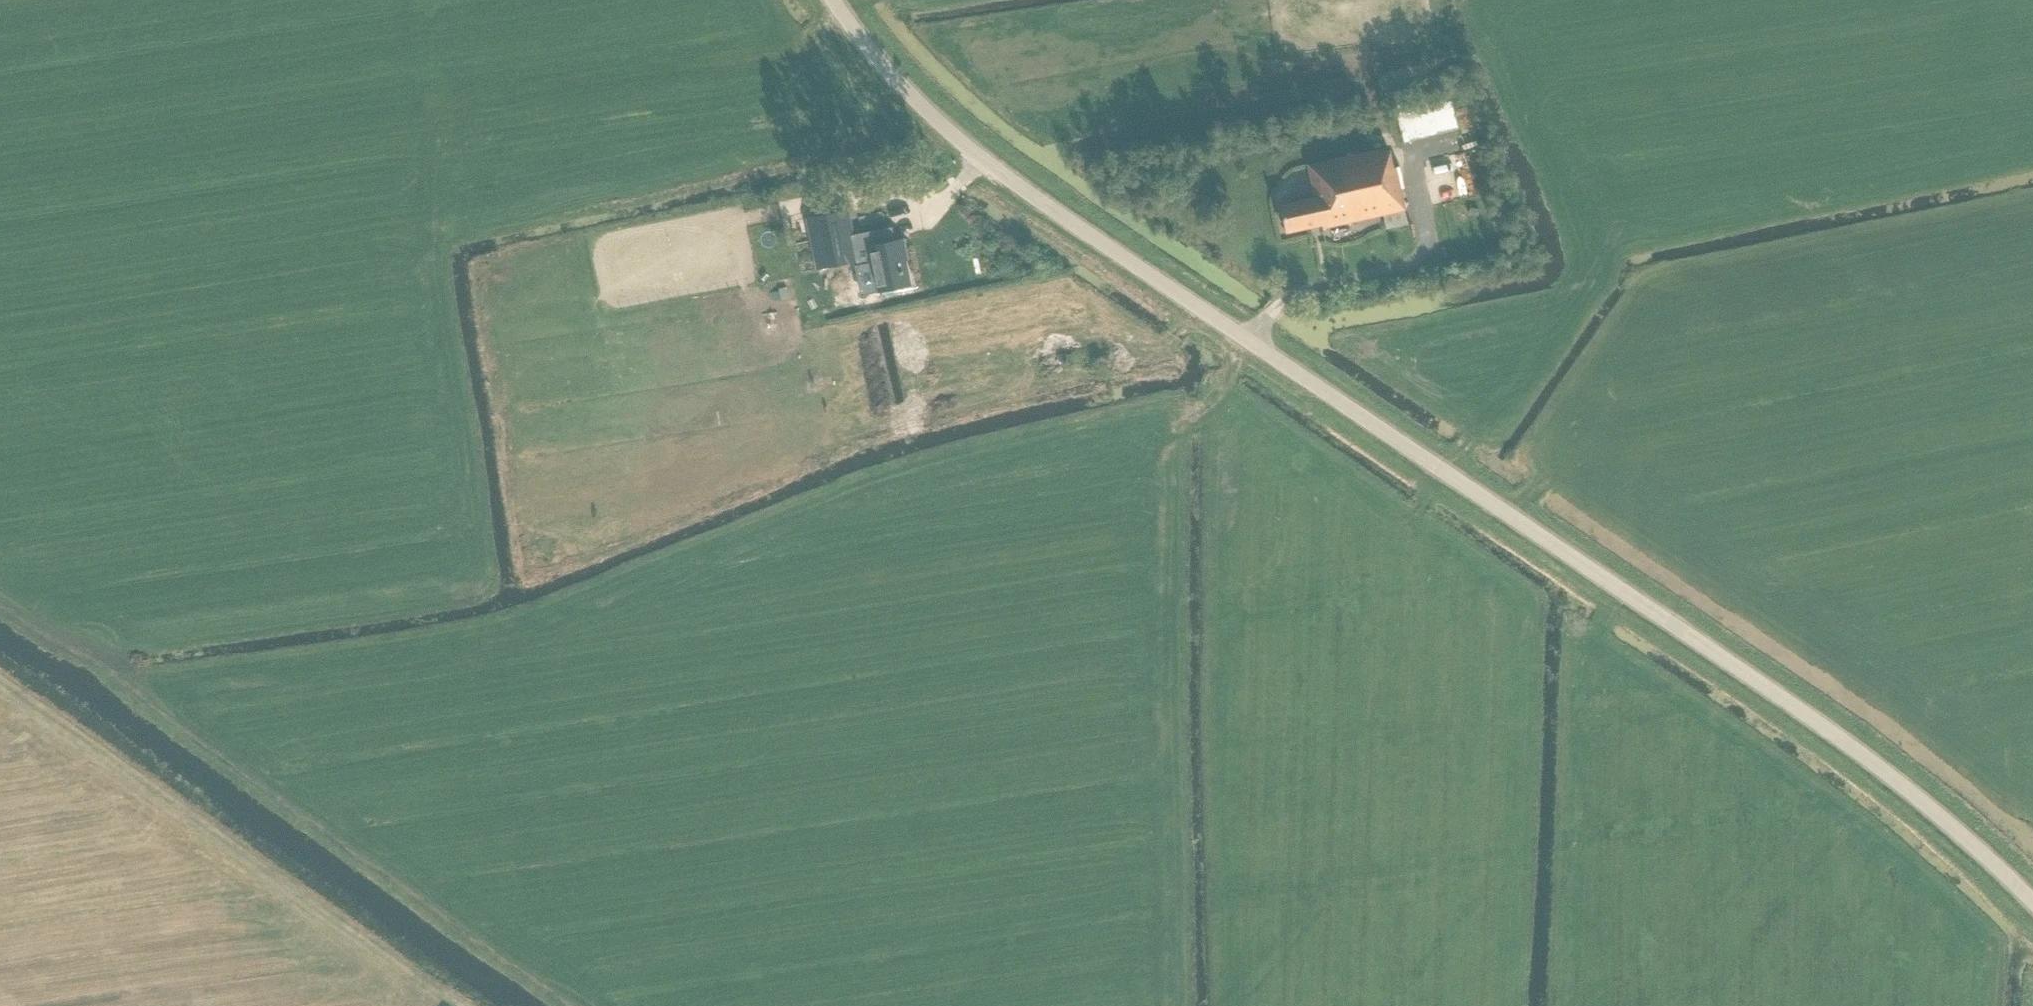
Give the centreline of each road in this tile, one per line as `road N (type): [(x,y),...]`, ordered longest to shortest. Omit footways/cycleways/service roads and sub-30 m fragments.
road 1 (tertiary): [(2032,909),(1907,794),(982,168),(875,66),(827,0)]

